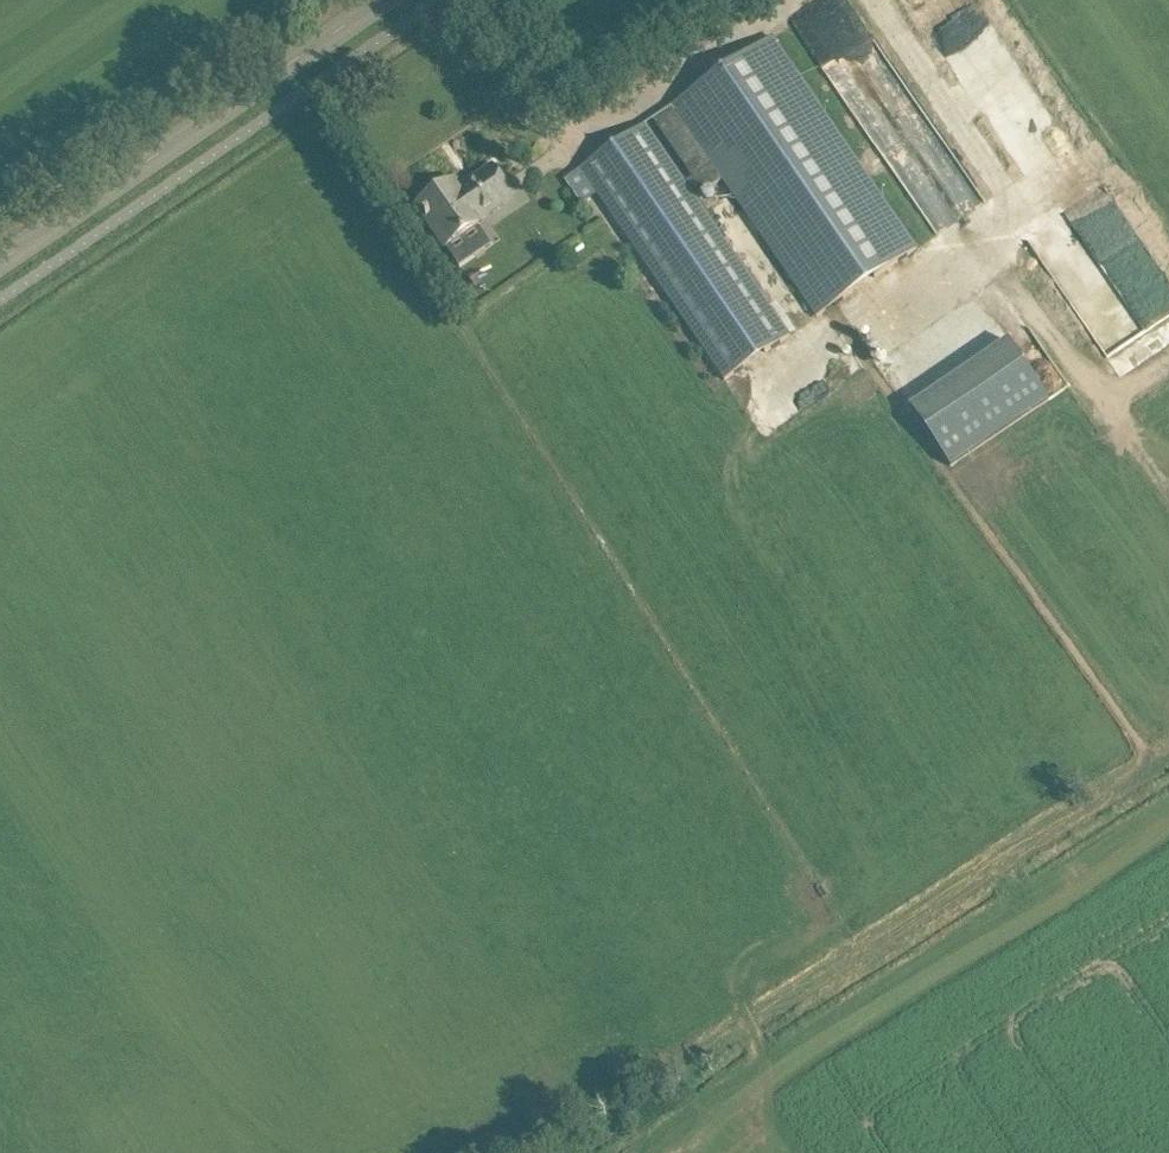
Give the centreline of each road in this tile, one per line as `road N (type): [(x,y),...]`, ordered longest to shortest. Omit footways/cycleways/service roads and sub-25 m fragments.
road 1 (tertiary): [(381,0),(0,262)]

